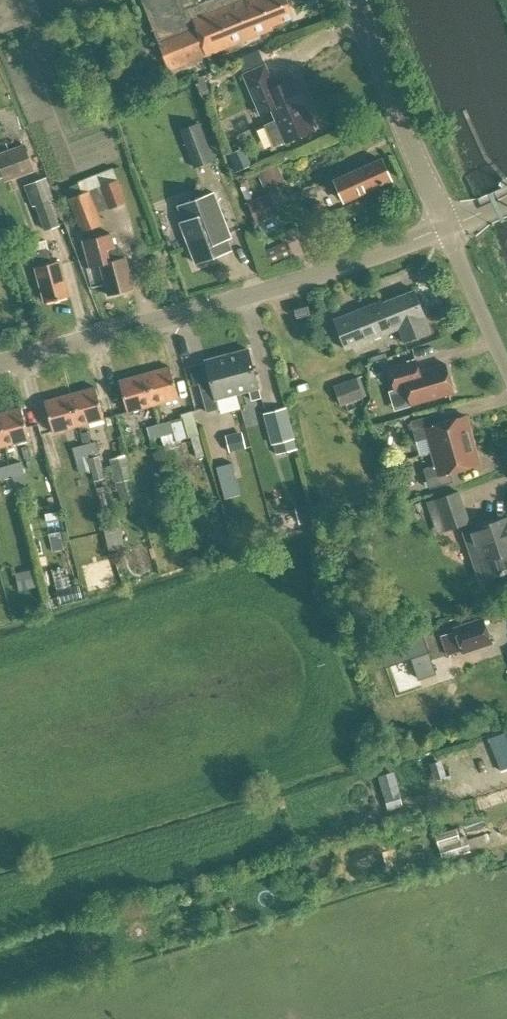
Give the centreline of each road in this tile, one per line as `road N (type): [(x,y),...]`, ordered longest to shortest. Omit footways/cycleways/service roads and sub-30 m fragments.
road 1 (unclassified): [(0,363),(330,272),(446,228)]
road 2 (tertiary): [(446,228),(357,0)]
road 3 (unclassified): [(506,367),(446,228)]

